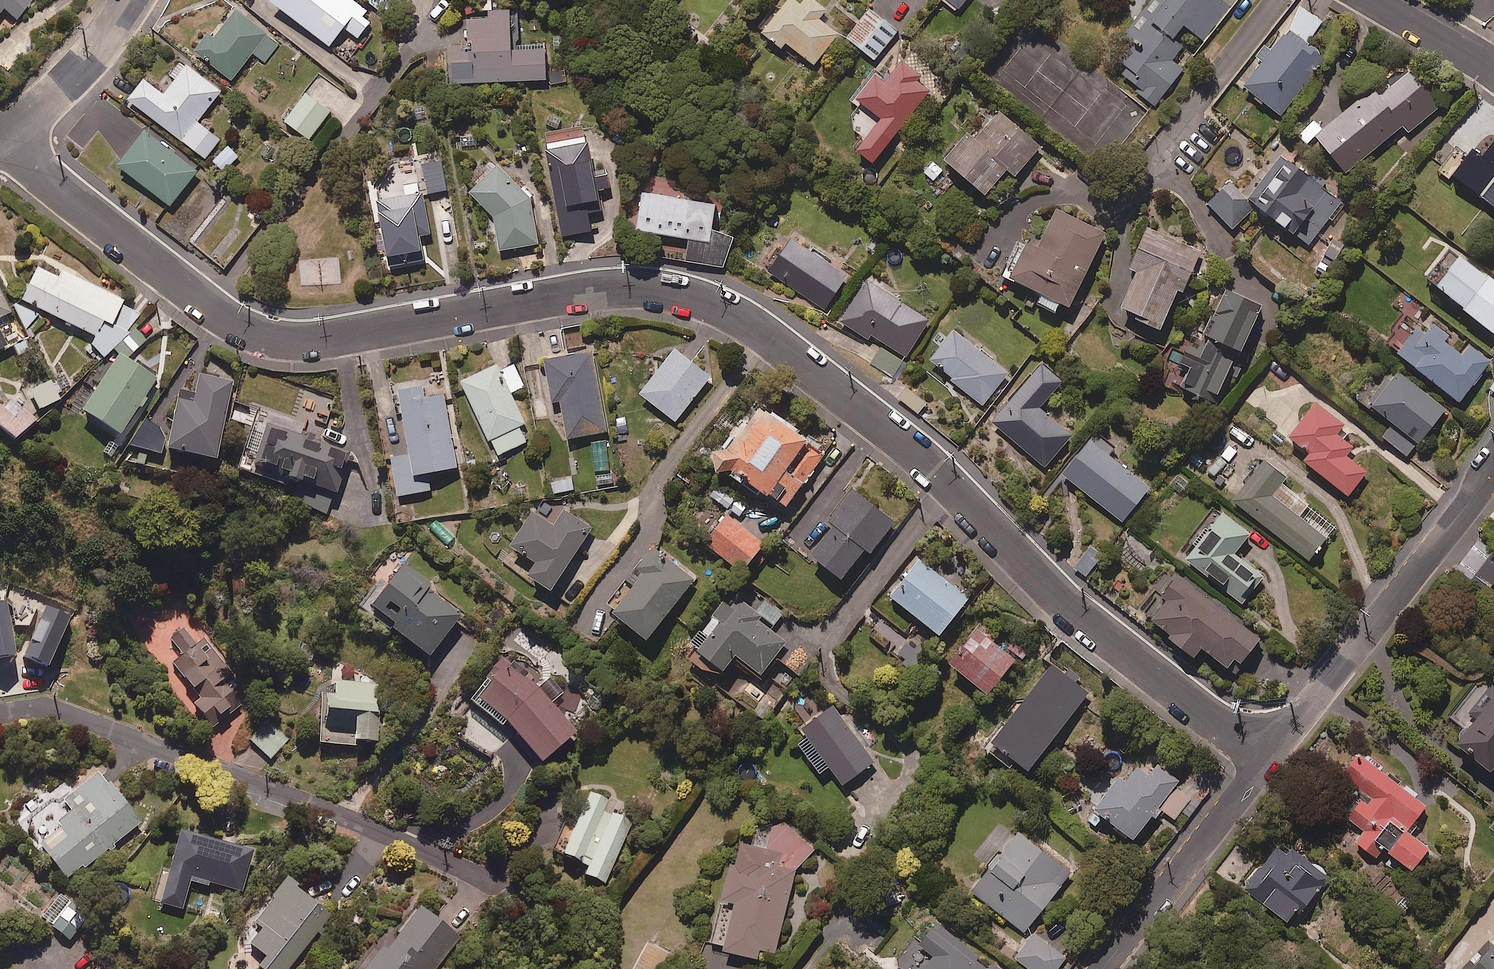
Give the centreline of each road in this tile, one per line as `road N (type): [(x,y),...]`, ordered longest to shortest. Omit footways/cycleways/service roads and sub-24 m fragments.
road 1 (residential): [(1269,759),(1100,633),(896,437),(723,307),(638,285),(315,340),(264,337),(230,320),(1,139)]
road 2 (residential): [(484,879),(391,834),(66,711),(0,712)]
road 3 (residential): [(1493,469),(1269,759)]
road 4 (residential): [(1269,759),(1103,968)]
road 5 (residential): [(1,139),(88,61),(134,0)]
road 6 (residential): [(1381,0),(1493,66)]

